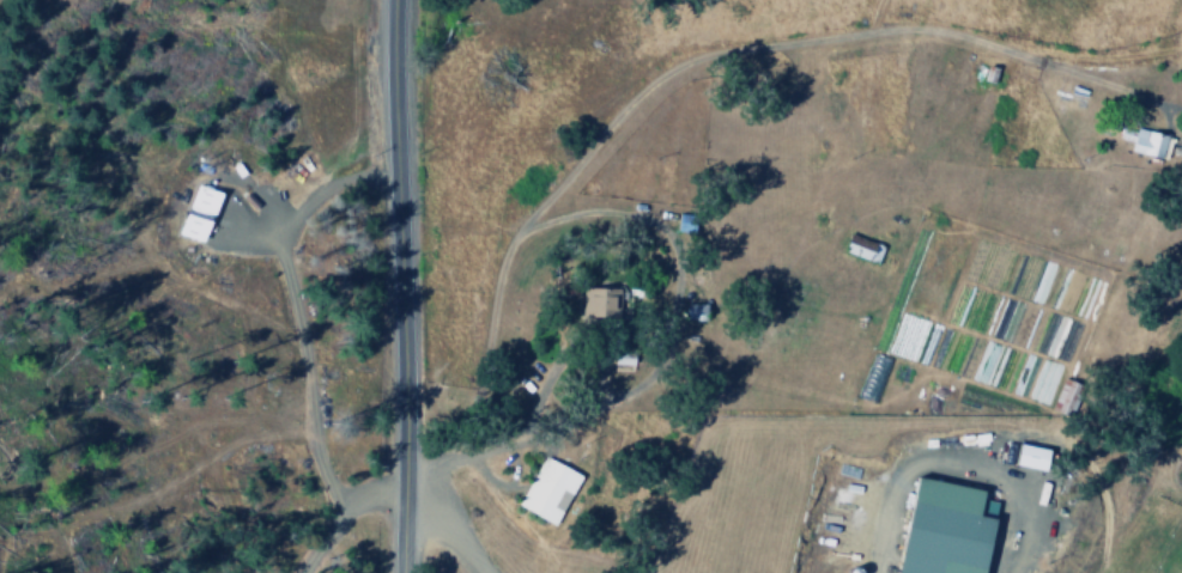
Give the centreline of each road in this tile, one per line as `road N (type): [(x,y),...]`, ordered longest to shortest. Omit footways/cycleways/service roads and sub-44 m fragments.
road 1 (residential): [(401,457),(461,445),(493,281),(517,226),(640,92),(690,61),(926,32),(1162,108)]
road 2 (secondary): [(398,572),(388,0)]

